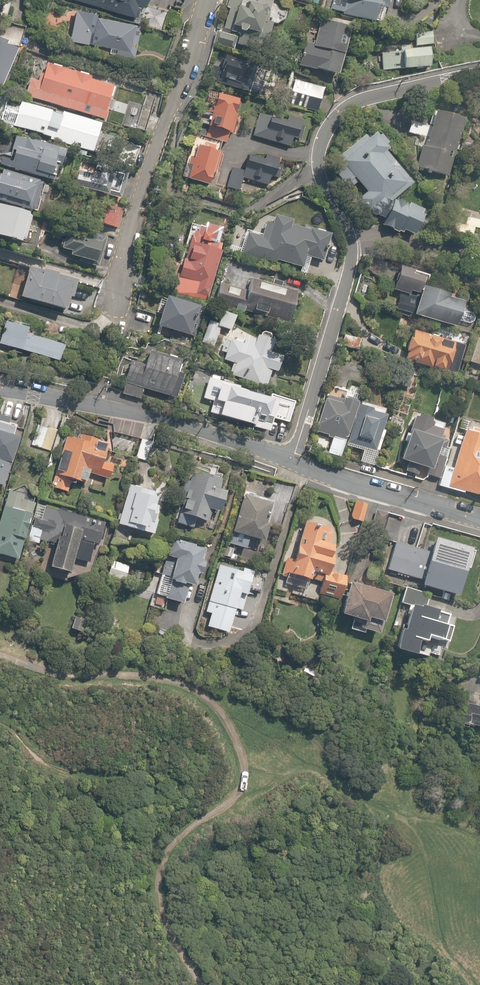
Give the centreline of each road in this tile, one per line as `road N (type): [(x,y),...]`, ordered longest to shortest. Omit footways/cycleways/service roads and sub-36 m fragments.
road 1 (residential): [(479,72),(357,102),(327,128),(322,158),(351,251),(291,462)]
road 2 (residential): [(112,310),(129,228),(205,0)]
road 3 (residential): [(0,387),(150,417),(291,462)]
road 4 (residential): [(291,462),(479,518)]

